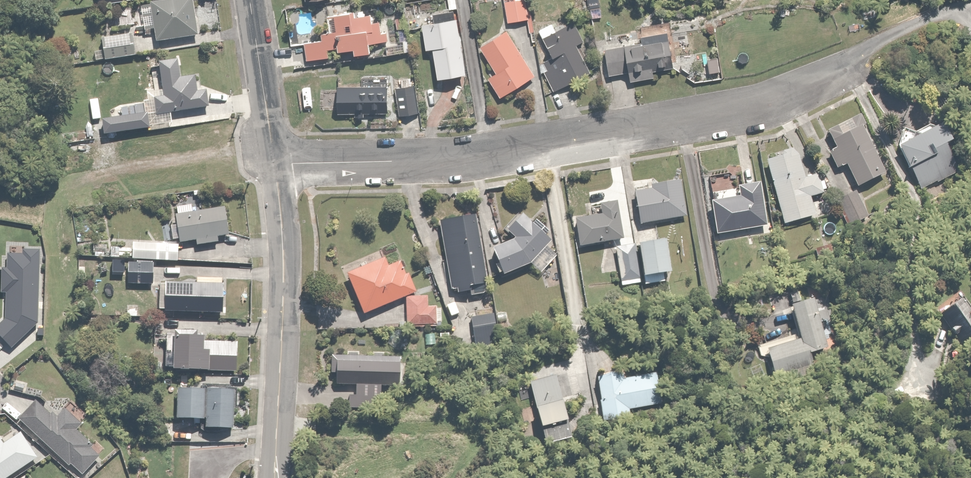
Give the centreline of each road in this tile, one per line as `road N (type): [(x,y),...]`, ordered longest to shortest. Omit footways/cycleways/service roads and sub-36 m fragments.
road 1 (residential): [(274,164),(470,156),(584,137),(754,104),(840,70)]
road 2 (residential): [(274,164),(284,240),(277,477)]
road 3 (residential): [(252,0),(274,164)]

